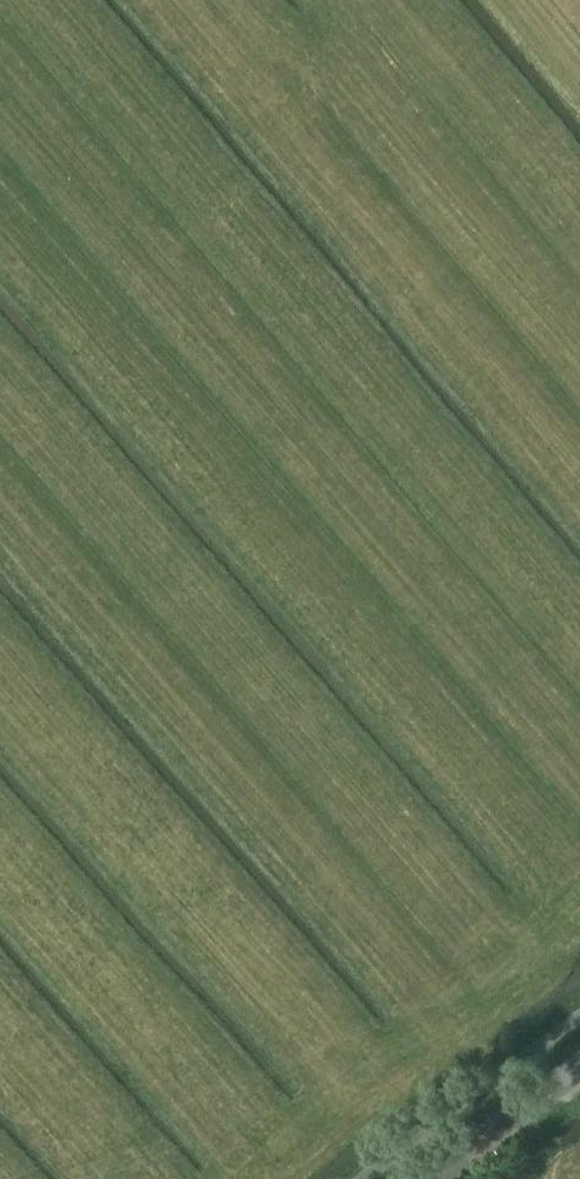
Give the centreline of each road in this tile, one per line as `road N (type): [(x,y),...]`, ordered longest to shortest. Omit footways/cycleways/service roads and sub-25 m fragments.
road 1 (tertiary): [(435,1178),(579,1069)]

